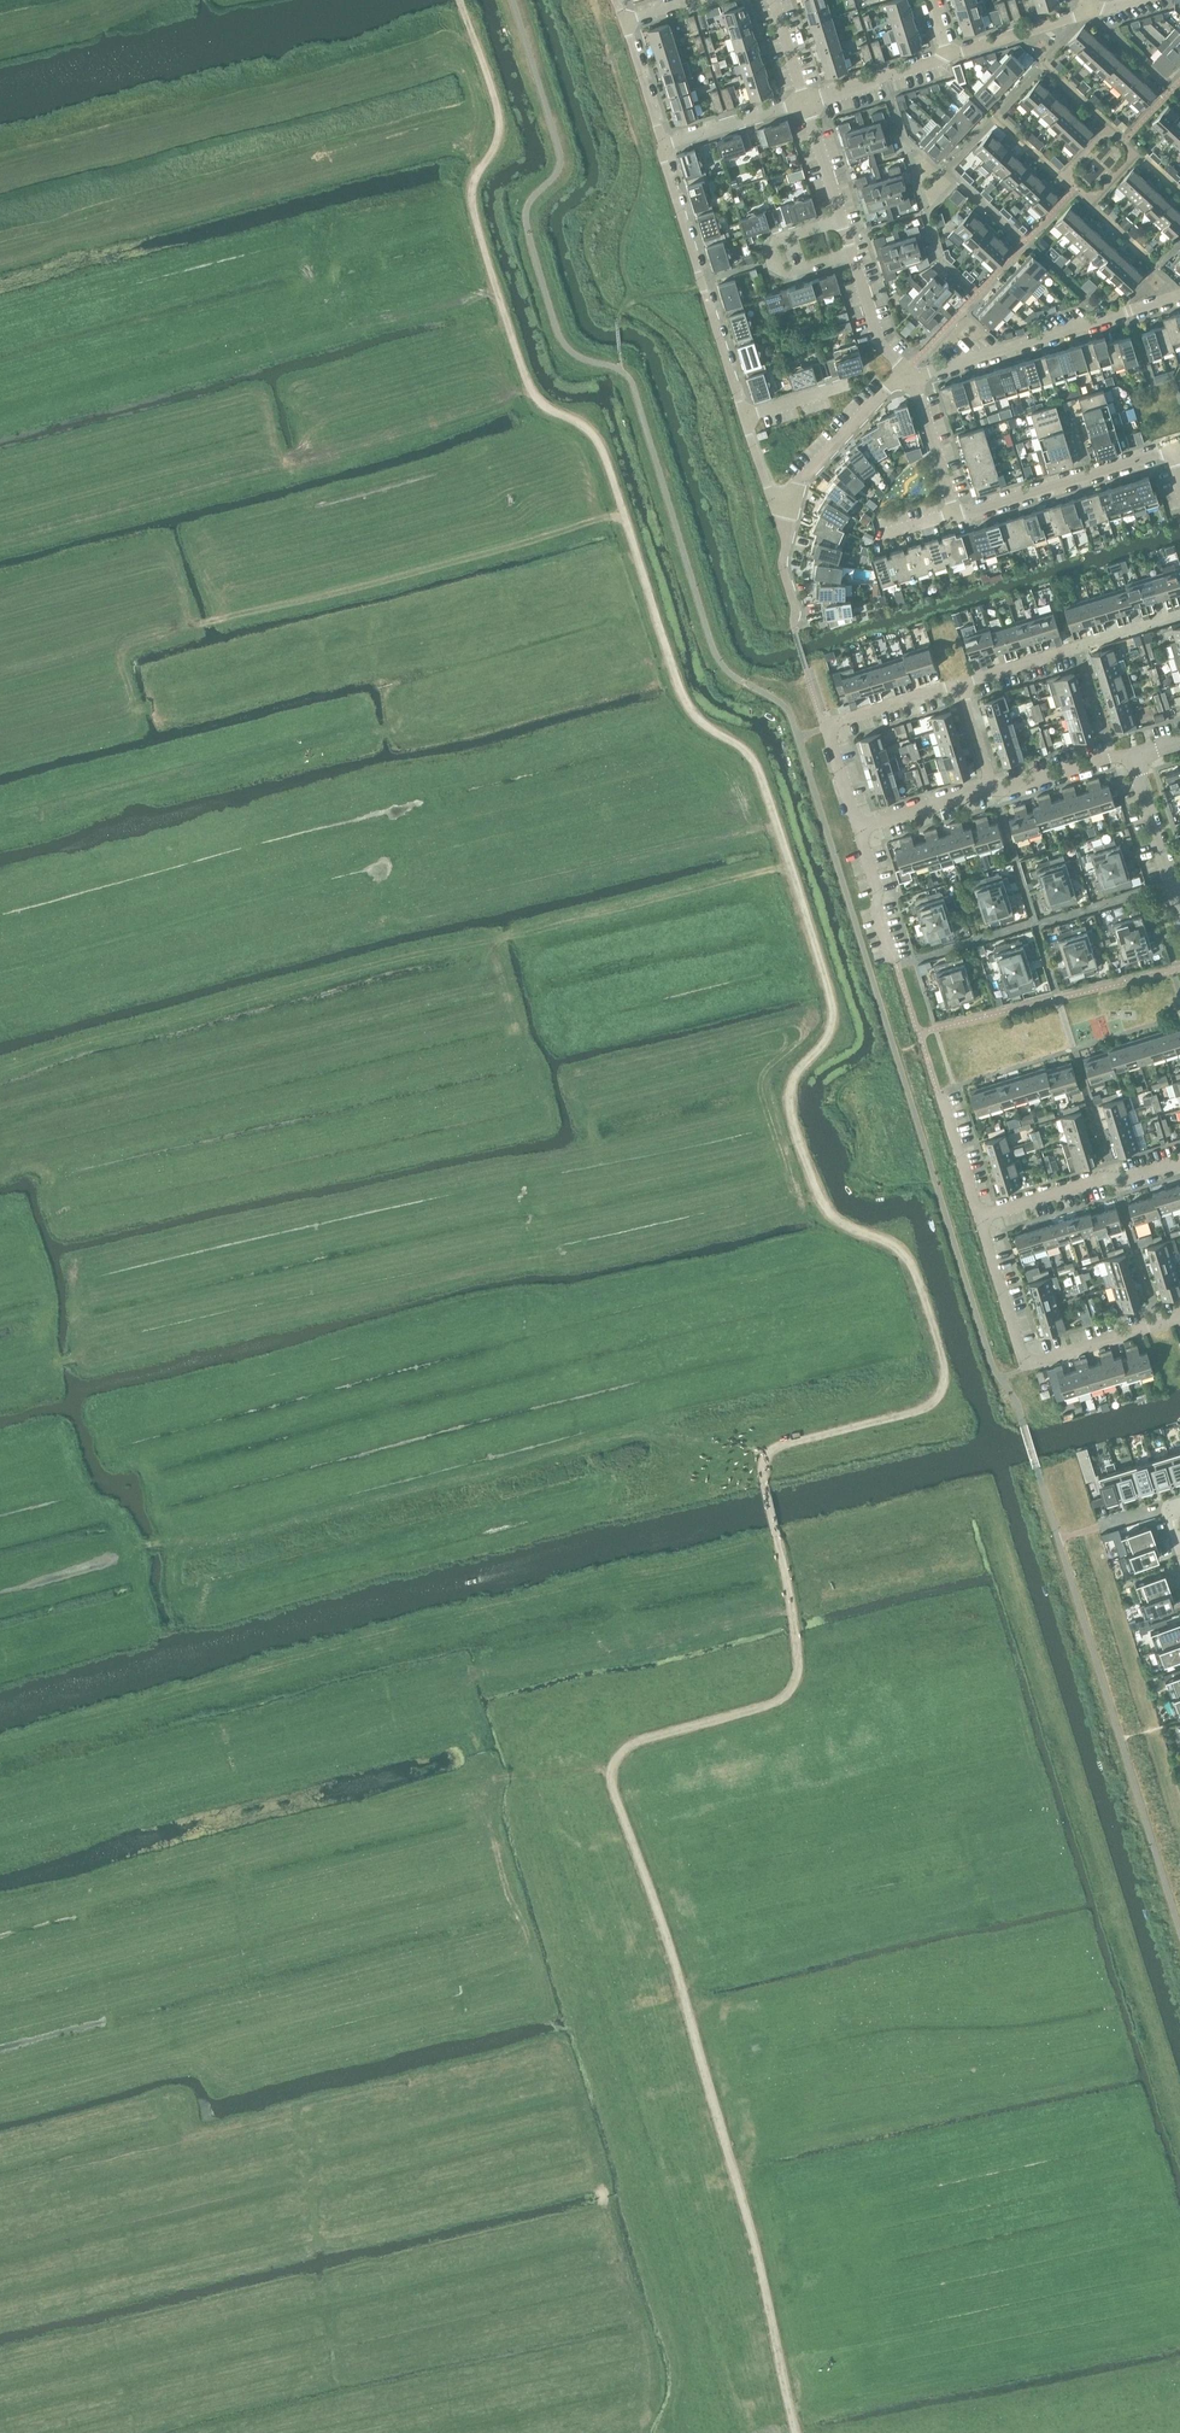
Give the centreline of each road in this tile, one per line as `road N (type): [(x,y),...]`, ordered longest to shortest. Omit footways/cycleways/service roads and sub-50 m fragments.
road 1 (track): [(797,2432),(757,2253),(616,1772),(629,1748),(770,1706),(793,1689),(799,1651),(766,1461),(789,1447),(920,1411),(940,1392),(946,1362),(915,1267),(892,1244),(833,1217),(800,1139),(798,1077),(827,1043),(835,1014),(764,783),(751,756),(687,706),(603,447),(586,426),(548,409),(524,374),(473,199),(499,138),(499,116),(461,0)]
road 2 (residential): [(1179,1321),(1032,1364),(1023,1358),(984,1230),(991,1214)]
road 3 (unclassified): [(749,417),(666,145)]
road 4 (unclassified): [(909,375),(1179,296)]
road 5 (residential): [(962,687),(1179,618)]
road 6 (unclassified): [(956,515),(1174,450)]
road 7 (unclassified): [(666,145),(628,22),(704,0)]
road 8 (residential): [(991,1214),(1179,1164)]
road 9 (unclassified): [(787,500),(886,389),(909,375)]
road 10 (unclassified): [(852,253),(778,268),(775,242),(843,223)]
road 11 (unclassified): [(1179,904),(1131,756)]
road 12 (unclassified): [(948,56),(1092,9)]
road 13 (unclassified): [(805,103),(948,56)]
road 14 (unclassified): [(956,515),(909,375)]
road 15 (residential): [(874,825),(863,840),(898,964)]
road 16 (unclassified): [(666,145),(805,103)]
road 17 (residential): [(994,793),(1131,756)]
road 18 (residential): [(827,729),(962,687)]
road 19 (unclassified): [(909,375),(887,354),(852,253)]
road 20 (unclassified): [(798,634),(783,568),(787,500)]
road 21 (unclassified): [(843,223),(805,103)]
road 22 (residential): [(991,1214),(975,1203),(944,1102)]
road 23 (residential): [(874,825),(994,793)]

